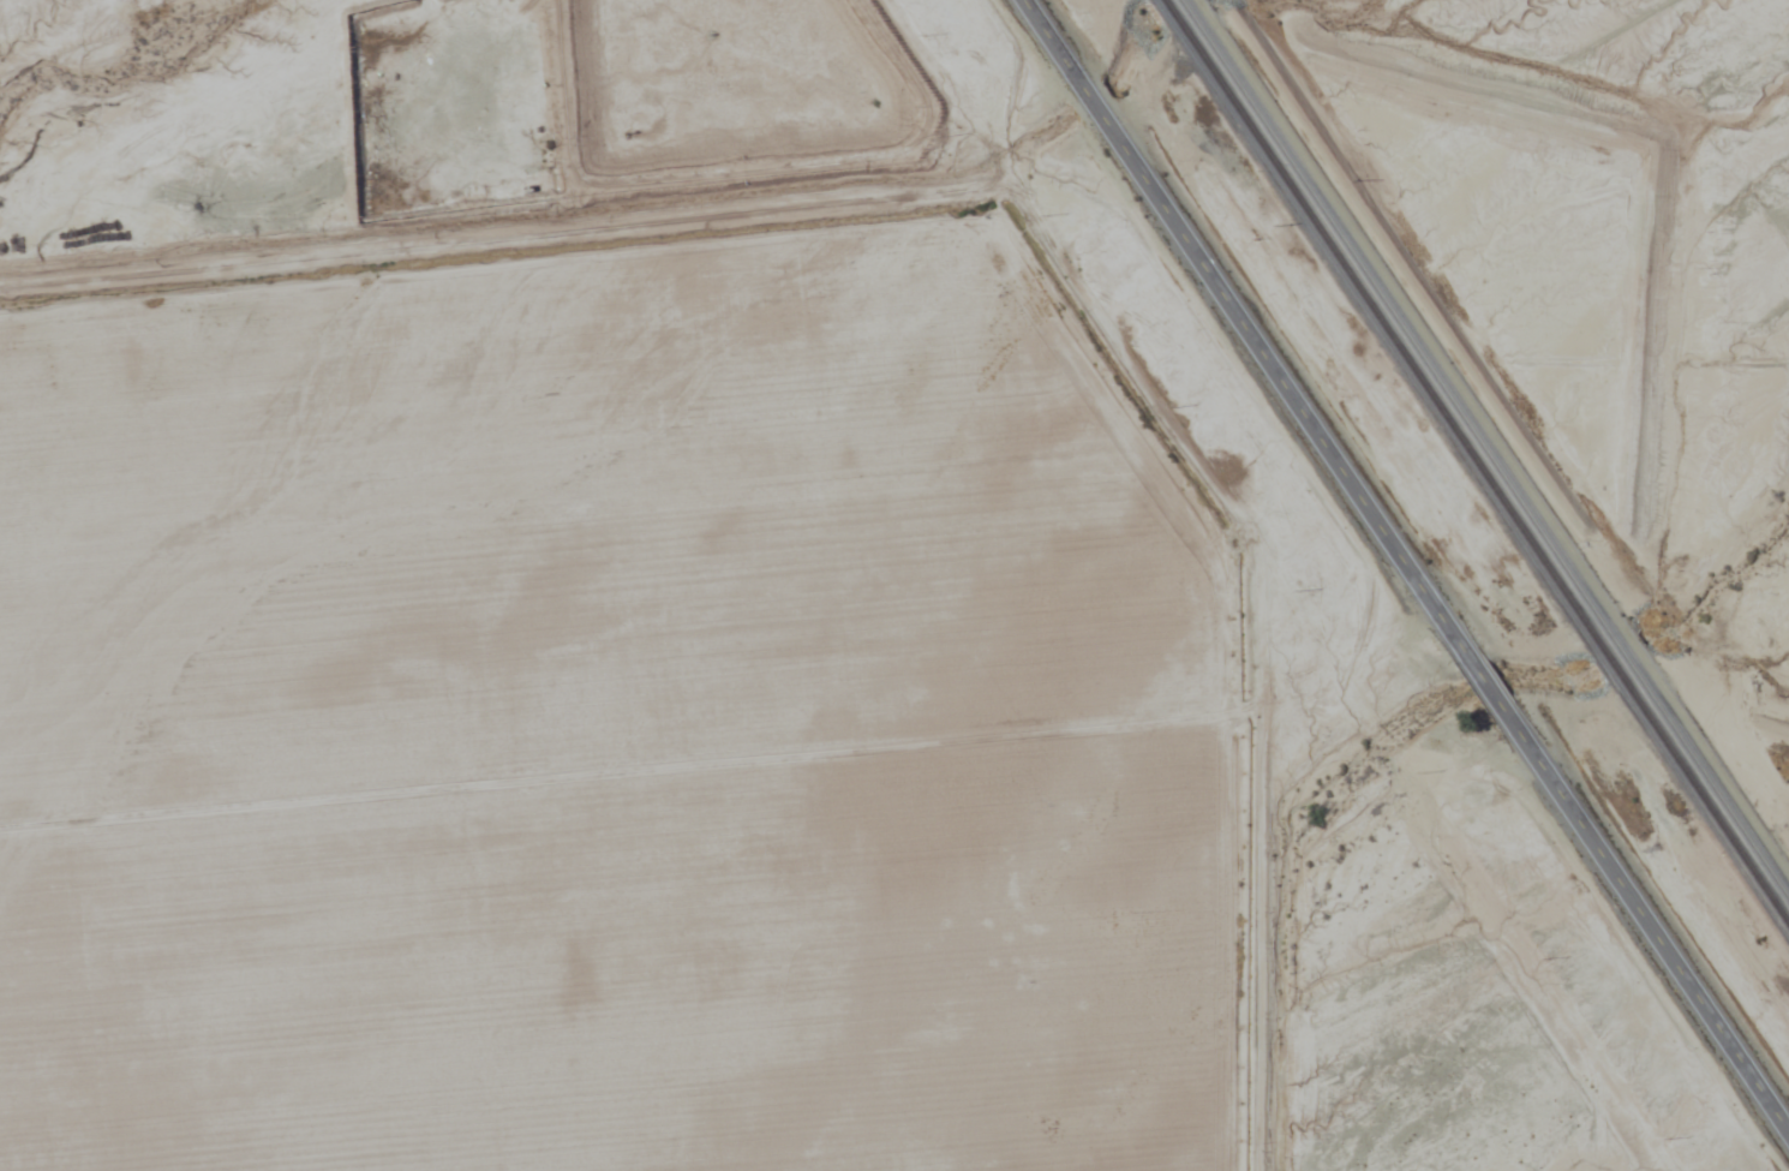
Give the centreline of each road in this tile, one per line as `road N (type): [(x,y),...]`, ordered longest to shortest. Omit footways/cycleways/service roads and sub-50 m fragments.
road 1 (primary): [(1788,1131),(1024,0)]

